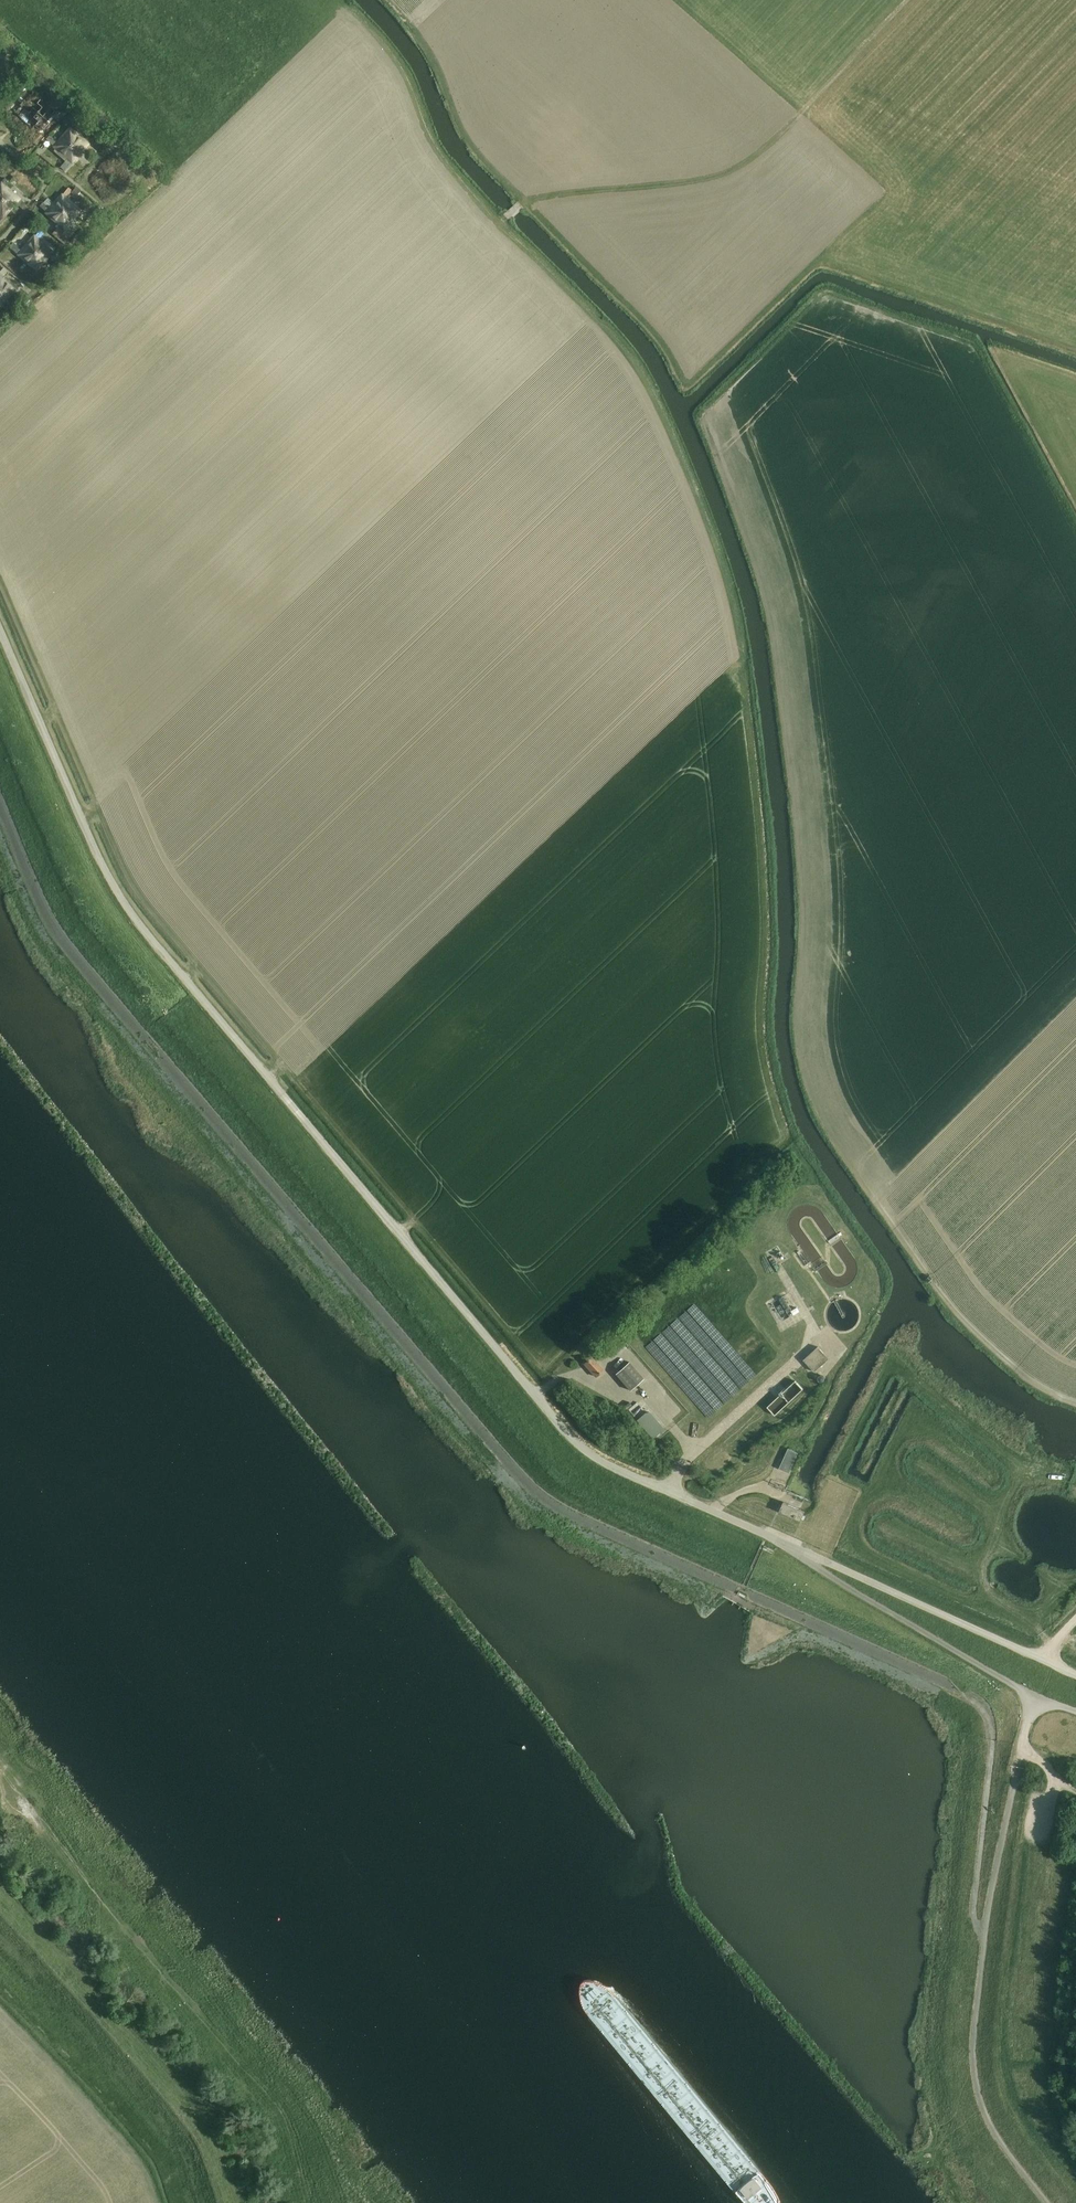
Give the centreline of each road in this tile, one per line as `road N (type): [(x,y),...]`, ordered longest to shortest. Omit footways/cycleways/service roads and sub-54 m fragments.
road 1 (unclassified): [(789,1544),(601,1461),(566,1431),(134,918),(96,853),(0,631)]
road 2 (track): [(502,221),(530,197),(728,174),(763,149),(905,0)]
road 3 (unclassified): [(1048,2202),(987,2119),(973,2062),(986,1921),(1022,1750)]
road 4 (unclassified): [(1075,1675),(789,1544)]
road 5 (unclassified): [(1037,1698),(789,1544)]

